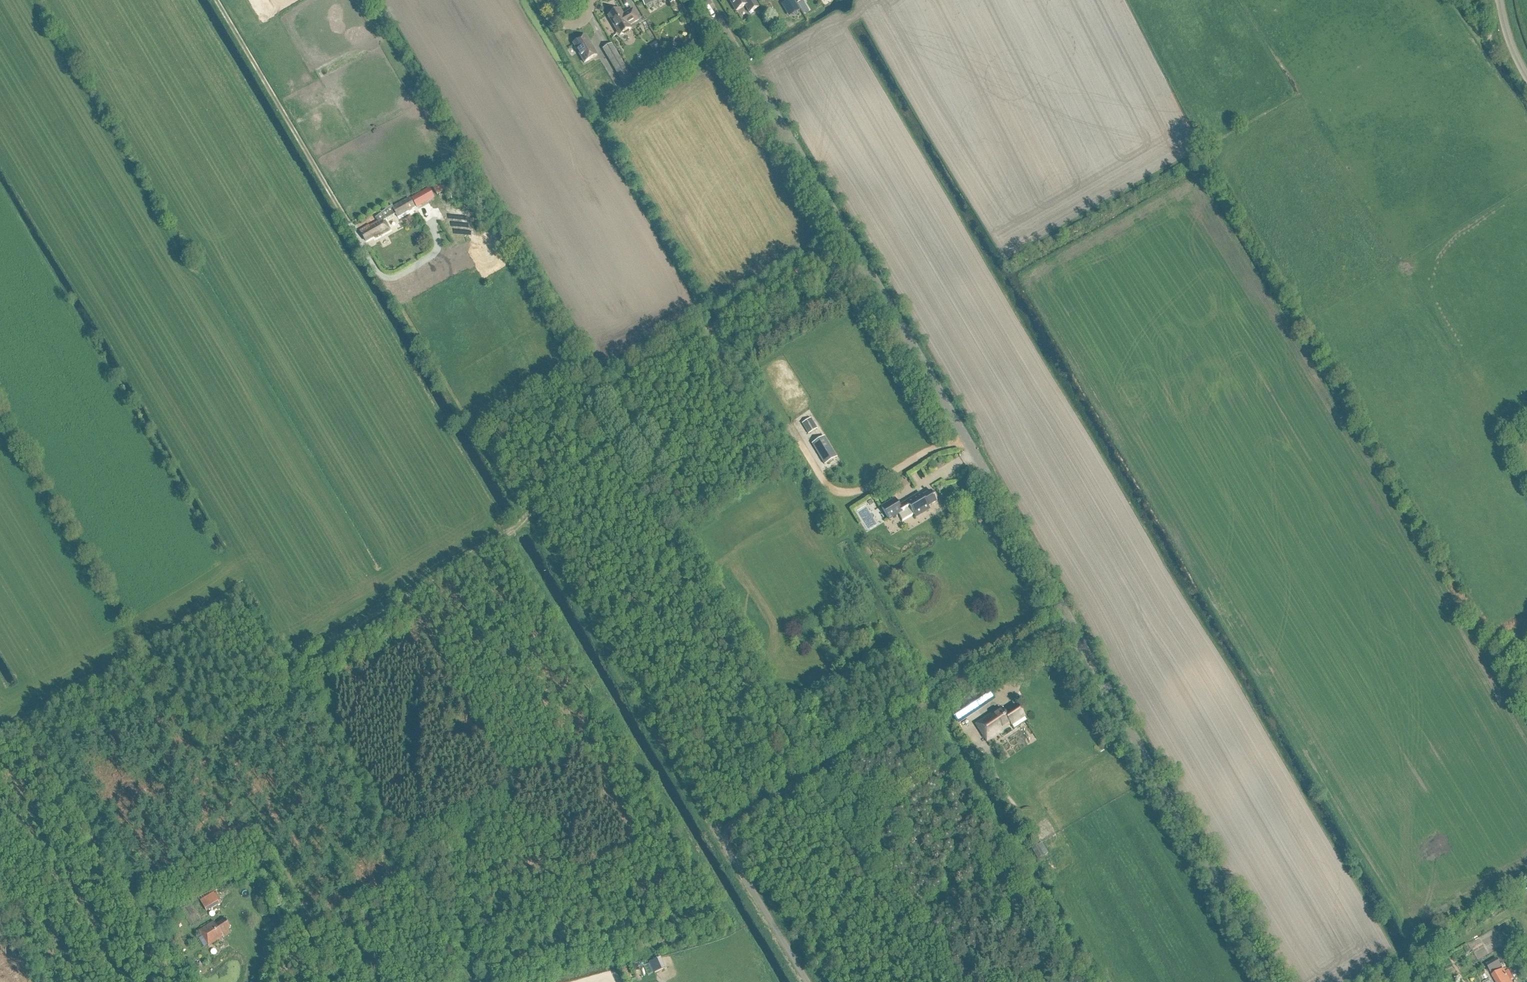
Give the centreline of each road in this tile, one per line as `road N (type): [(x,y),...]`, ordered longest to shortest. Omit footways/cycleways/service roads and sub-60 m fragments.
road 1 (track): [(834,251),(708,329),(628,434),(515,530),(394,603),(282,664),(237,605),(222,602),(0,737)]
road 2 (tertiary): [(1069,621),(706,0)]
road 3 (unclassified): [(806,981),(728,850),(728,827),(1069,621)]
road 4 (tertiary): [(1273,981),(1069,621)]
road 5 (track): [(528,519),(710,830),(725,838)]
road 6 (track): [(214,0),(364,260)]

